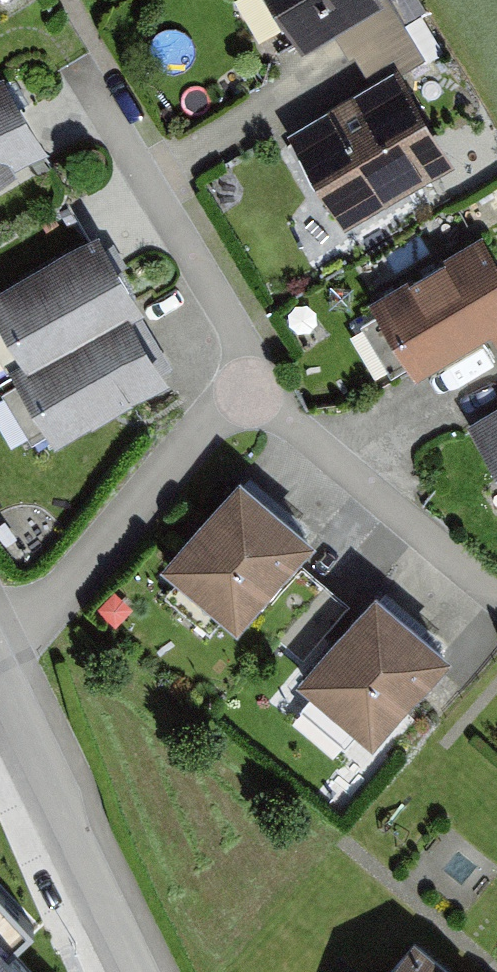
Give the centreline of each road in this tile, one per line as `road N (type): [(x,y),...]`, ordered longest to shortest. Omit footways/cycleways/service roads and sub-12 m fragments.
road 1 (residential): [(249,392),(226,314),(81,75)]
road 2 (residential): [(0,643),(65,589),(215,411),(249,392)]
road 3 (residential): [(0,672),(137,971)]
road 4 (residential): [(496,597),(249,392)]

